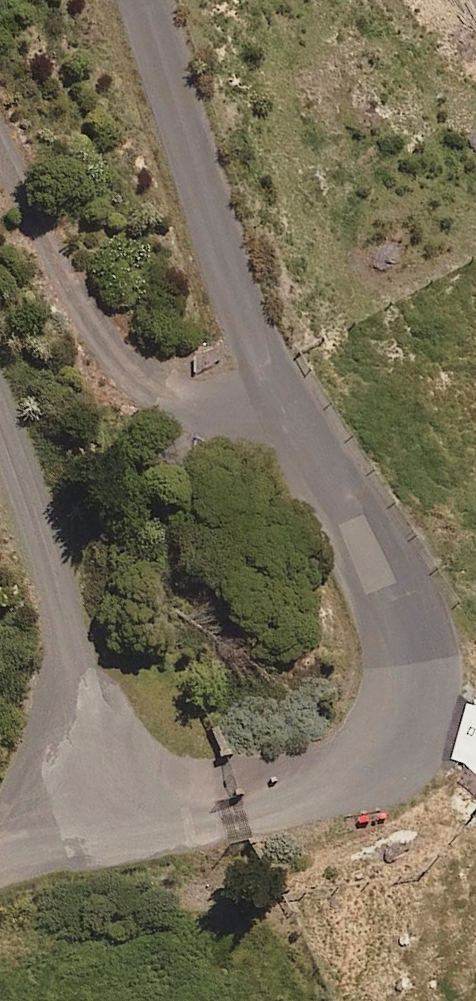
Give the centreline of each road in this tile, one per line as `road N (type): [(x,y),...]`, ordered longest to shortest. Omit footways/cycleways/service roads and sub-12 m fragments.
road 1 (residential): [(240,798),(360,764),(387,741),(413,661),(405,615),(274,394),(240,313),(146,0)]
road 2 (unclassified): [(0,386),(26,434),(138,809)]
road 3 (unclassified): [(138,809),(0,869)]

